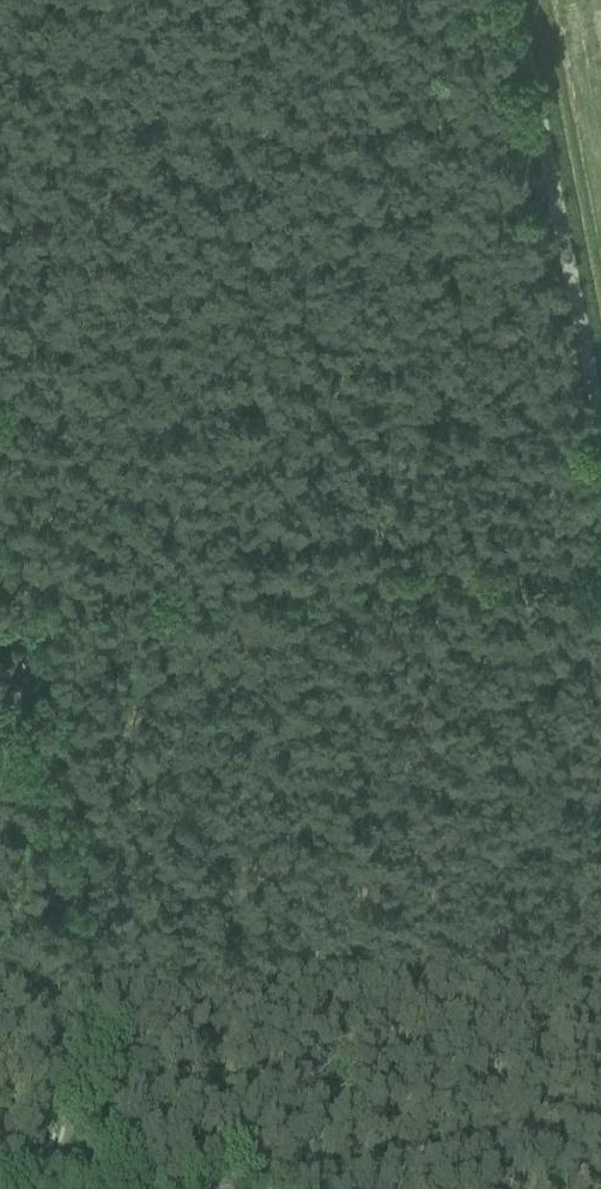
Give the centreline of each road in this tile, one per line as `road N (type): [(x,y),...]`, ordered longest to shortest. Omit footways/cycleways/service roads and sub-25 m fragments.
road 1 (track): [(0,520),(82,960),(81,1059),(41,1188)]
road 2 (track): [(600,550),(13,584)]
road 3 (unclassified): [(600,376),(528,0)]
road 4 (unclassified): [(246,1188),(600,1152)]

